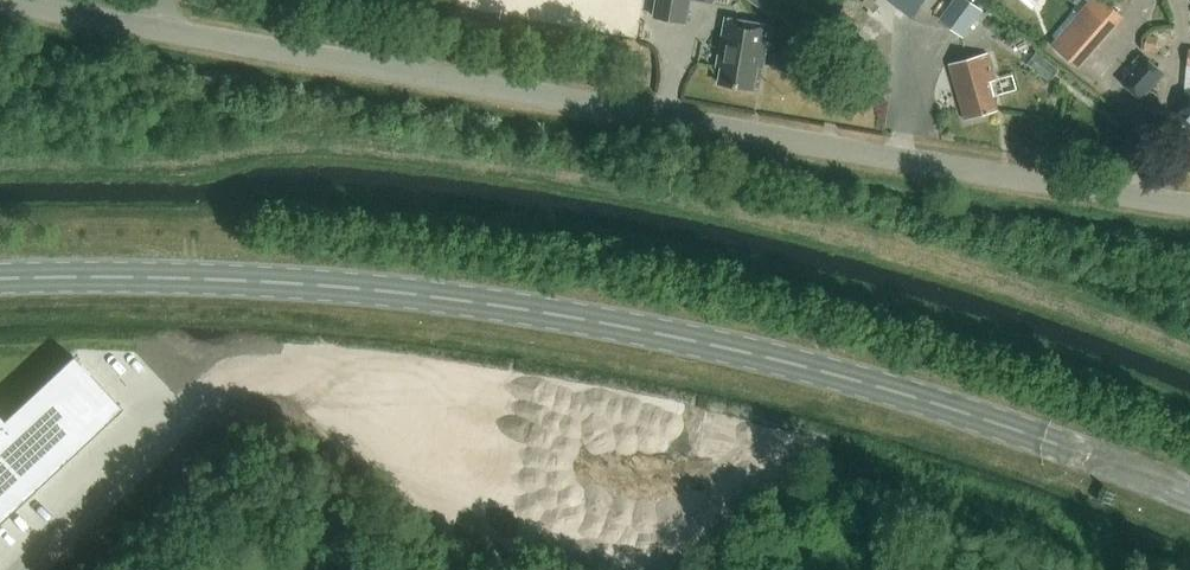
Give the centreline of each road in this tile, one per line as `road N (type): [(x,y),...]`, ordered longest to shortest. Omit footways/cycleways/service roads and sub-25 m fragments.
road 1 (primary): [(1189,497),(1004,422),(629,324),(313,283),(0,280)]
road 2 (residential): [(1189,205),(156,26)]
road 3 (residential): [(188,414),(21,569)]
road 4 (residential): [(156,26),(3,0)]

